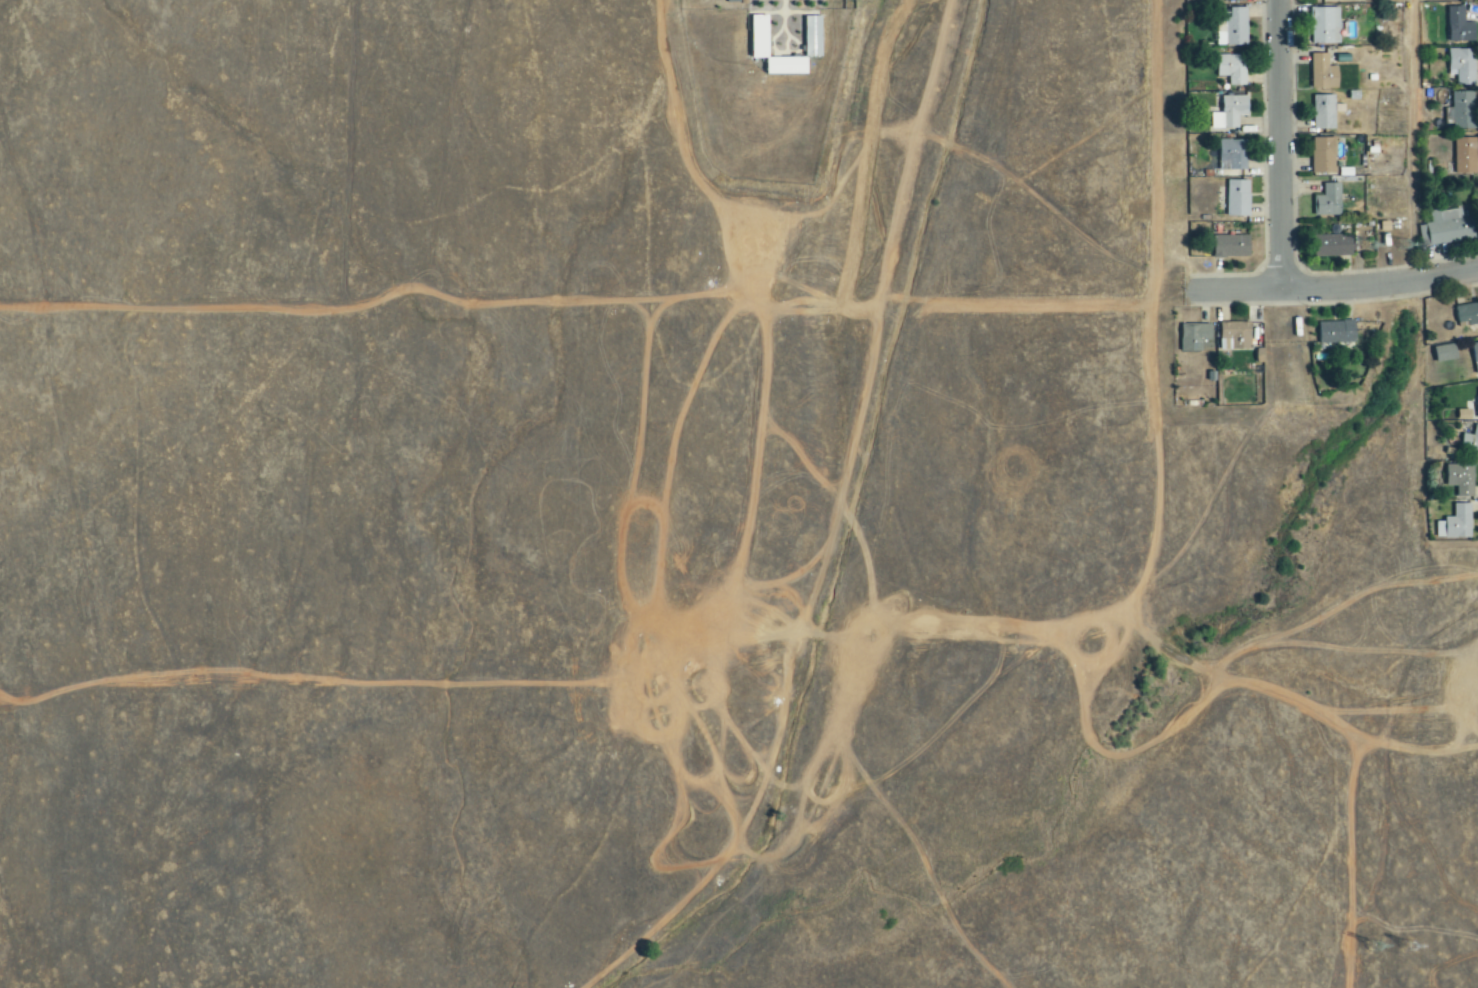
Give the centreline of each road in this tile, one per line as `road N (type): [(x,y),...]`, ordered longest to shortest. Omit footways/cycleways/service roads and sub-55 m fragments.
road 1 (residential): [(1283,290),(1279,0)]
road 2 (residential): [(1477,271),(1379,287),(1194,291)]

